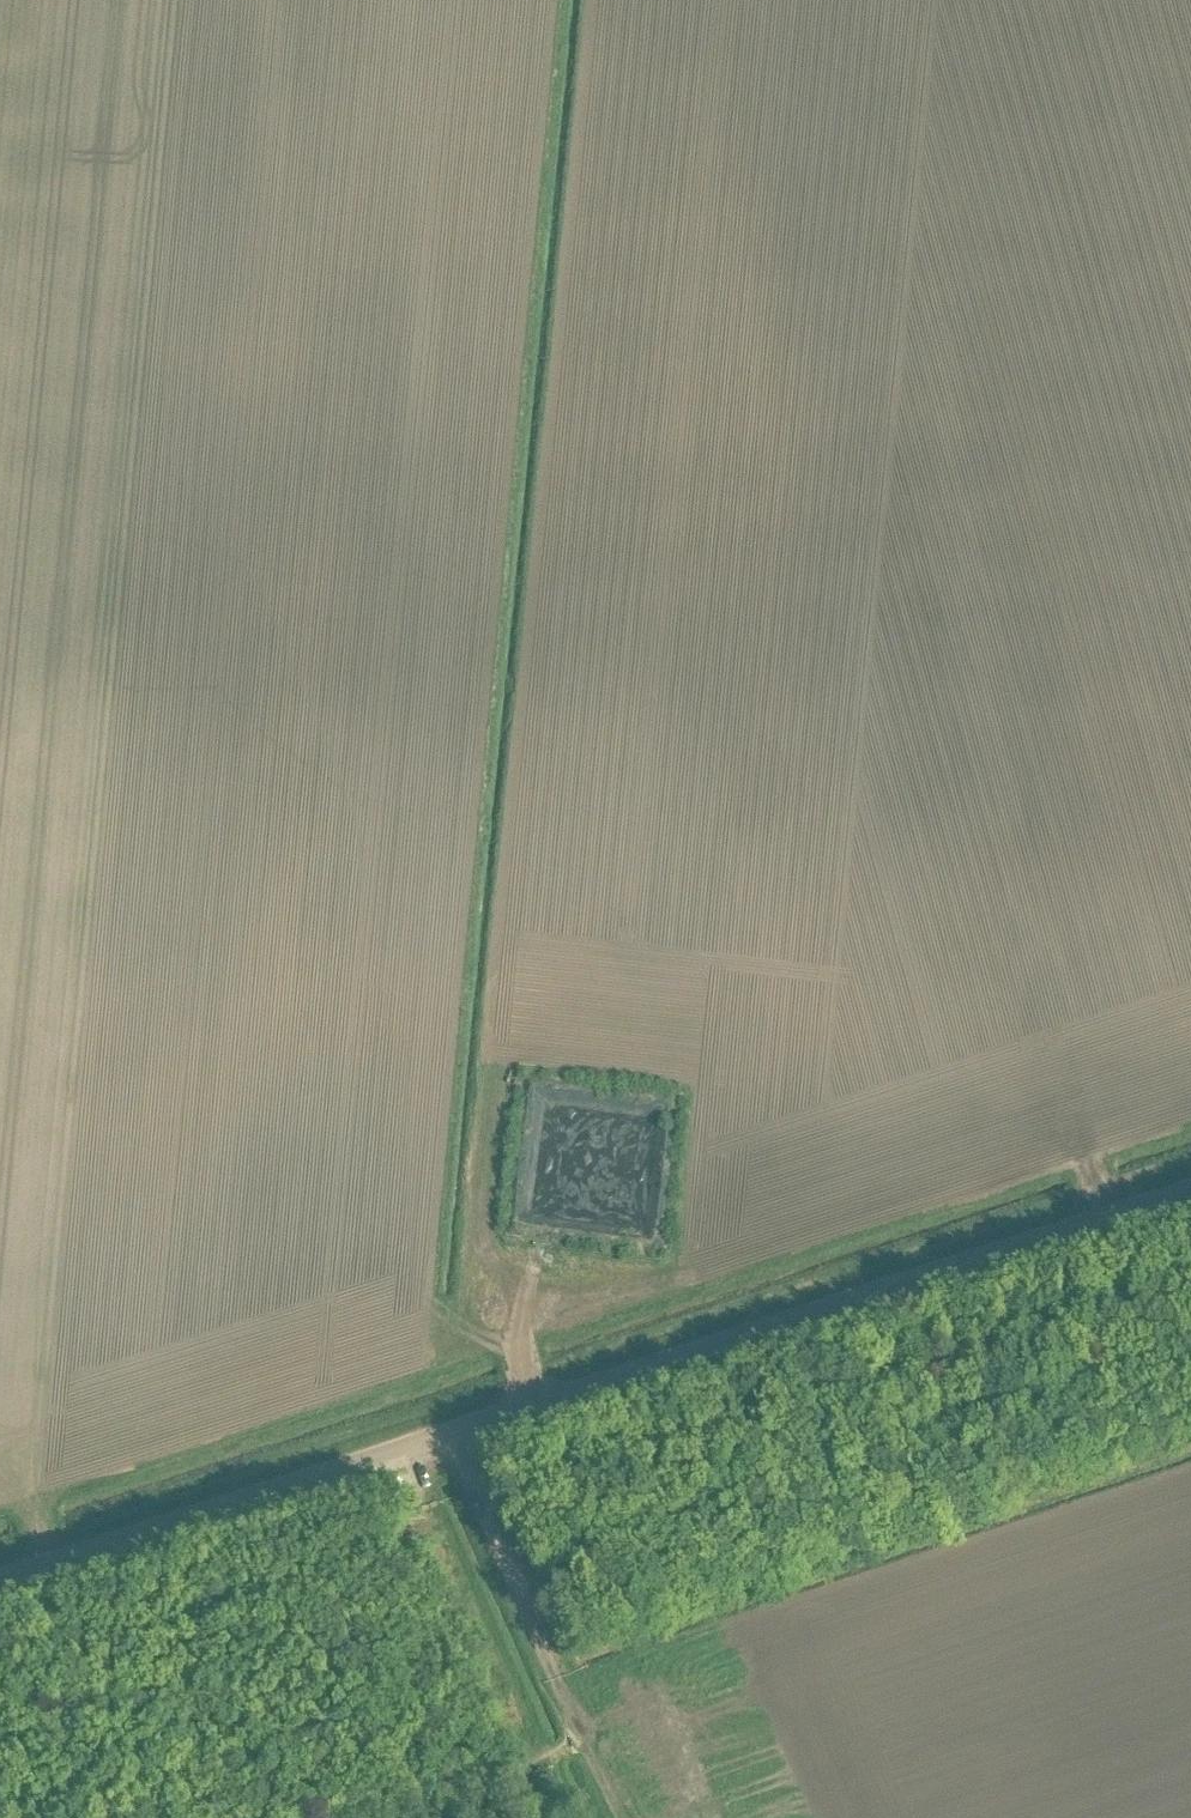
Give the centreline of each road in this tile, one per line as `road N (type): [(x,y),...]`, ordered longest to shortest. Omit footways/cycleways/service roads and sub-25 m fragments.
road 1 (unclassified): [(0,1582),(1190,1193)]
road 2 (track): [(386,1455),(410,1548),(525,1817)]

